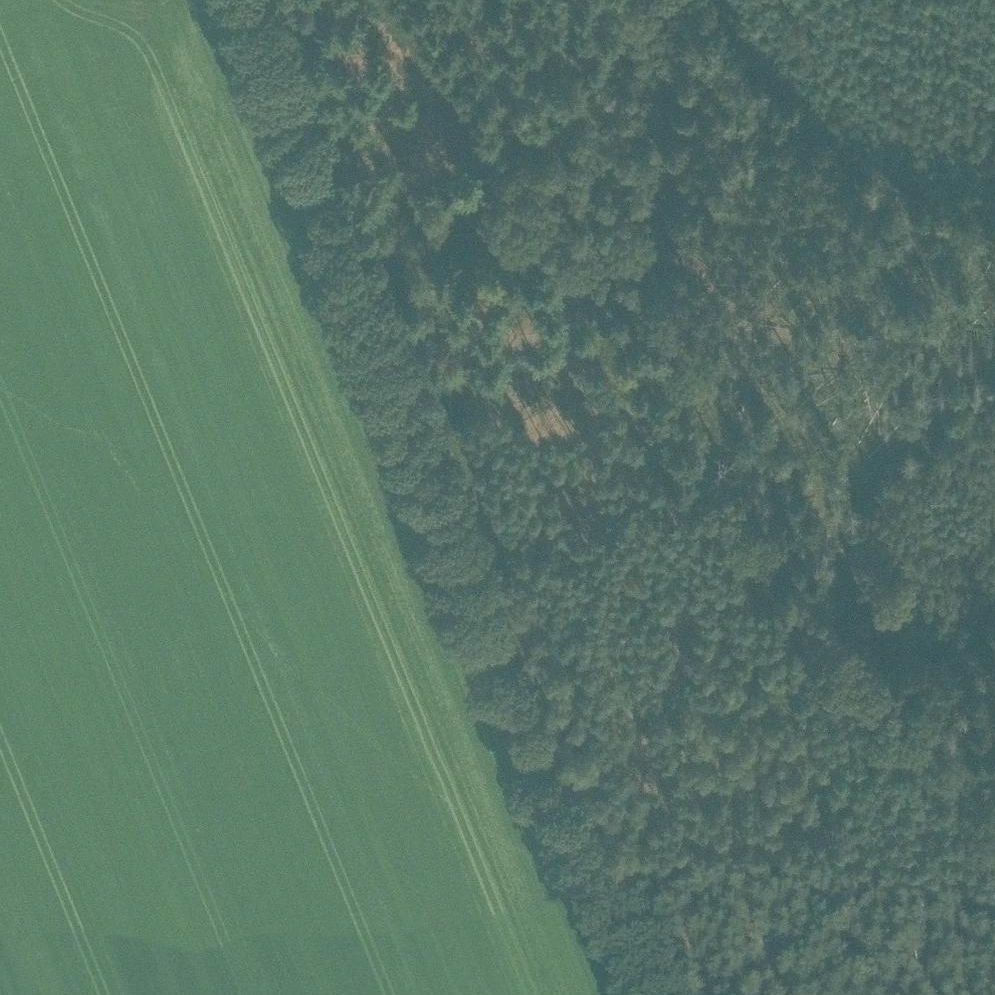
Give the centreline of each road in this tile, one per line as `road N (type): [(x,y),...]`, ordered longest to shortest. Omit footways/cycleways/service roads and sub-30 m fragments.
road 1 (track): [(658,18),(475,170),(356,245),(644,994)]
road 2 (track): [(994,739),(897,663),(819,587),(718,447),(654,233),(658,18)]

